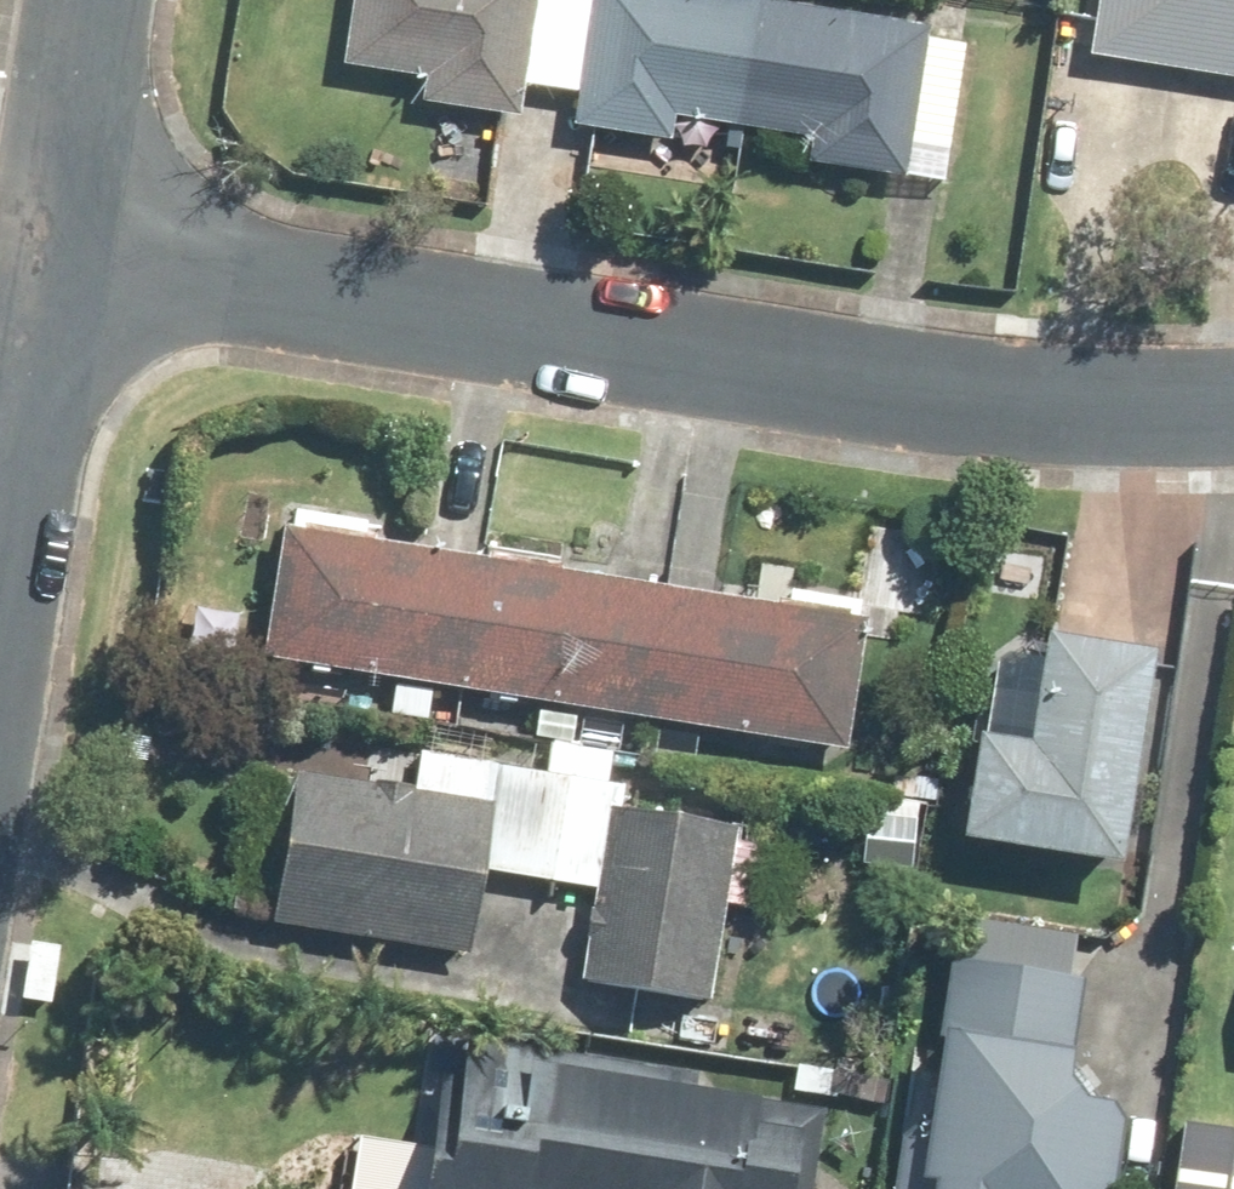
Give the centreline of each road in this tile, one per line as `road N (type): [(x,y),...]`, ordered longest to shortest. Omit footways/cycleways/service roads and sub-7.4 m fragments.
road 1 (residential): [(1233,406),(1055,409),(54,250)]
road 2 (residential): [(0,586),(54,250)]
road 3 (residential): [(54,250),(93,0)]

